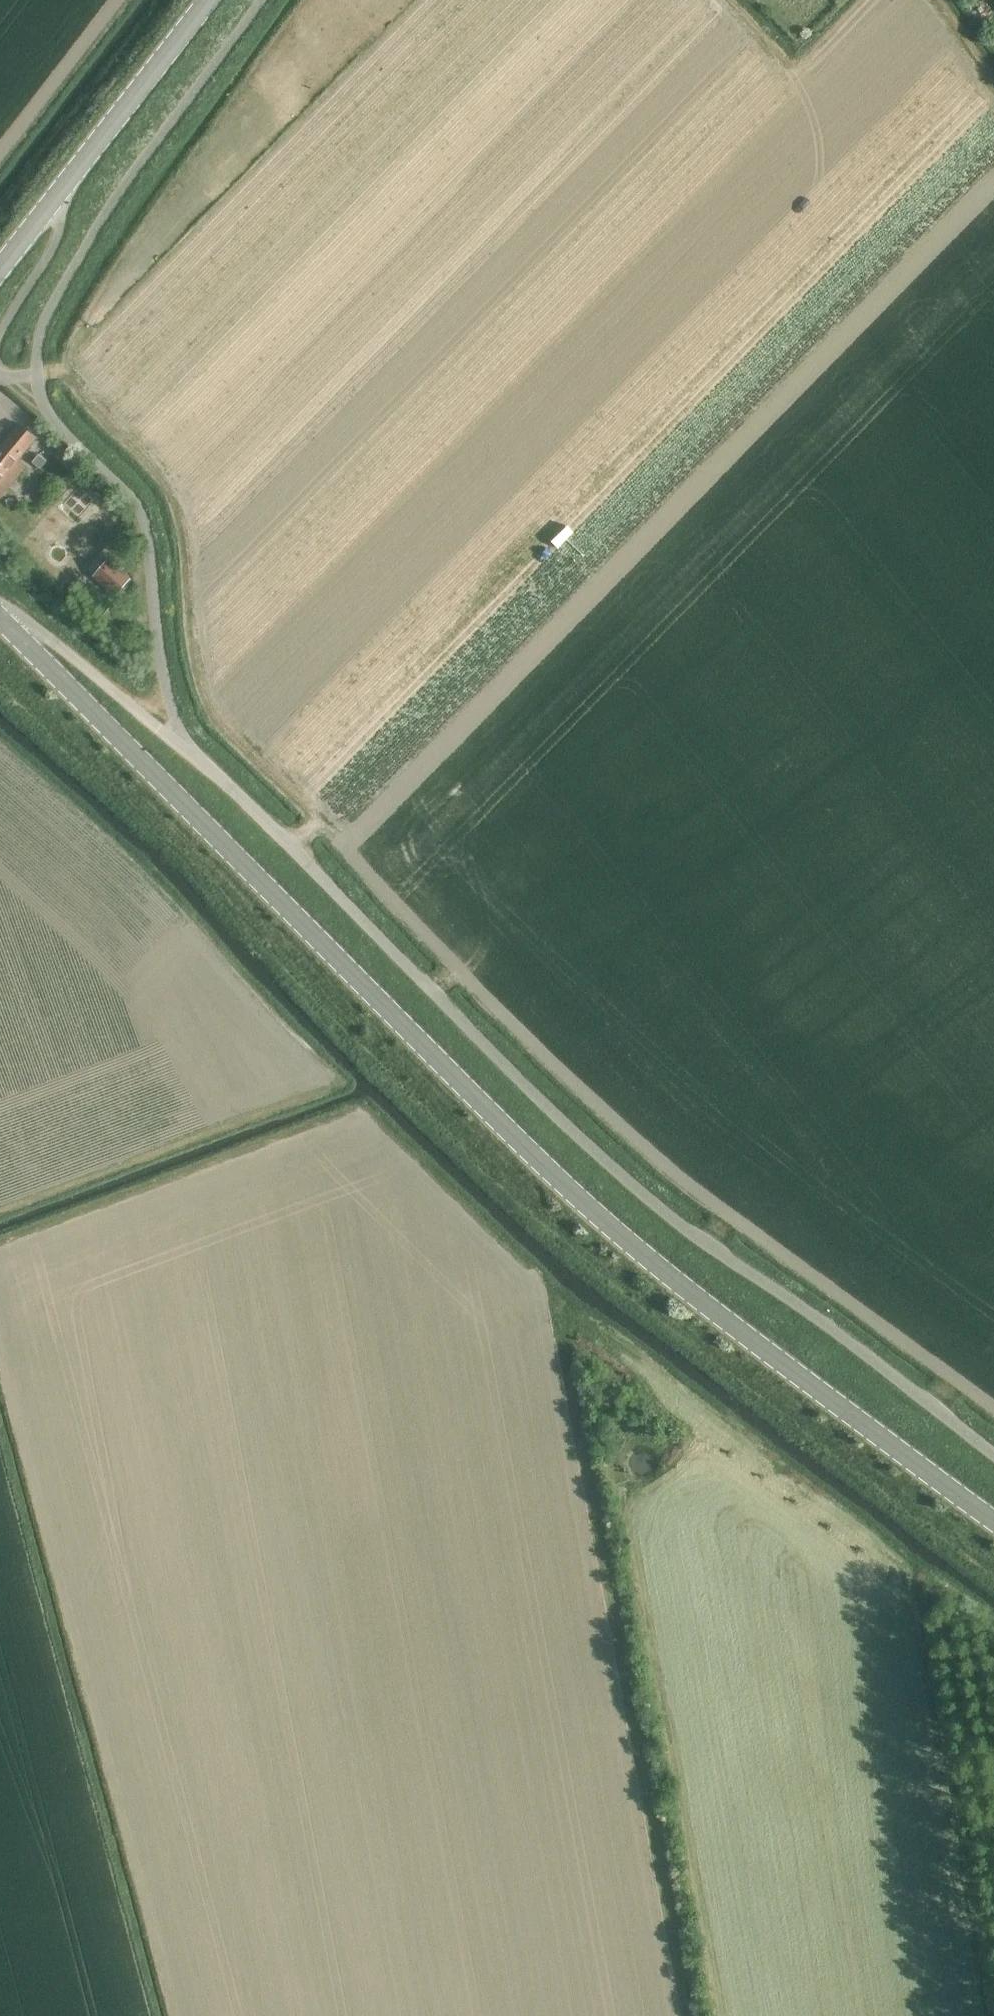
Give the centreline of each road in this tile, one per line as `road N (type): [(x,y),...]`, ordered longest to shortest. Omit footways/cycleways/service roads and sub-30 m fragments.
road 1 (secondary): [(993,1516),(781,1364),(571,1191),(0,615)]
road 2 (secondary): [(0,269),(207,0)]

